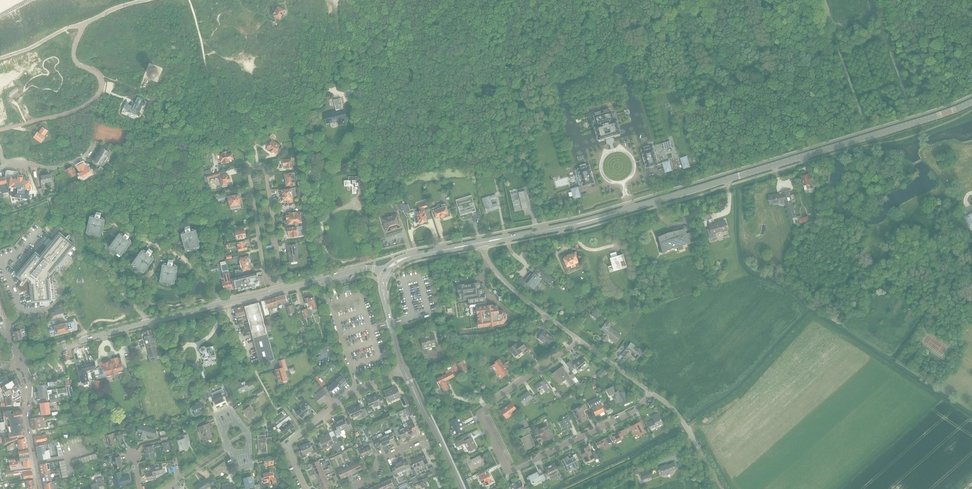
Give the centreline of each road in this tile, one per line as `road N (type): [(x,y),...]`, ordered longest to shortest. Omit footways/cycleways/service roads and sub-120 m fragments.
road 1 (secondary): [(480,242),(610,215),(971,102)]
road 2 (residential): [(579,340),(481,412),(509,470),(630,414),(650,392)]
road 3 (residential): [(283,289),(268,172),(257,164),(264,273),(274,292)]
road 4 (track): [(542,0),(516,41),(510,82),(544,223)]
road 5 (unclassified): [(146,323),(99,265),(77,260),(63,271),(59,290),(87,339)]
road 6 (residential): [(306,488),(287,445),(352,392),(404,369)]
road 7 (residential): [(579,340),(515,291),(480,242)]
road 8 (secondary): [(461,488),(404,369)]
road 9 (secondary): [(146,323),(274,292)]
road 10 (tertiary): [(41,488),(22,362)]

